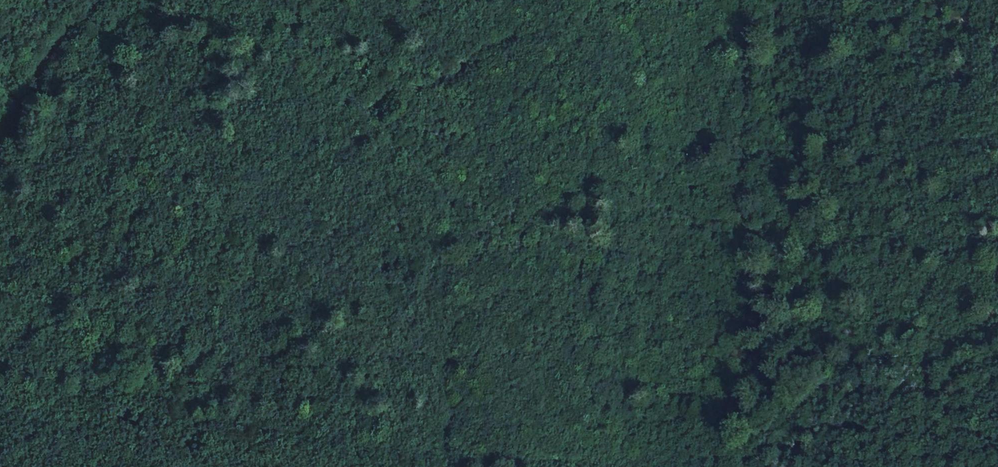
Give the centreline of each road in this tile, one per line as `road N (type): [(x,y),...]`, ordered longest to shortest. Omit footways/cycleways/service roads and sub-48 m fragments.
road 1 (track): [(0,111),(97,0)]

